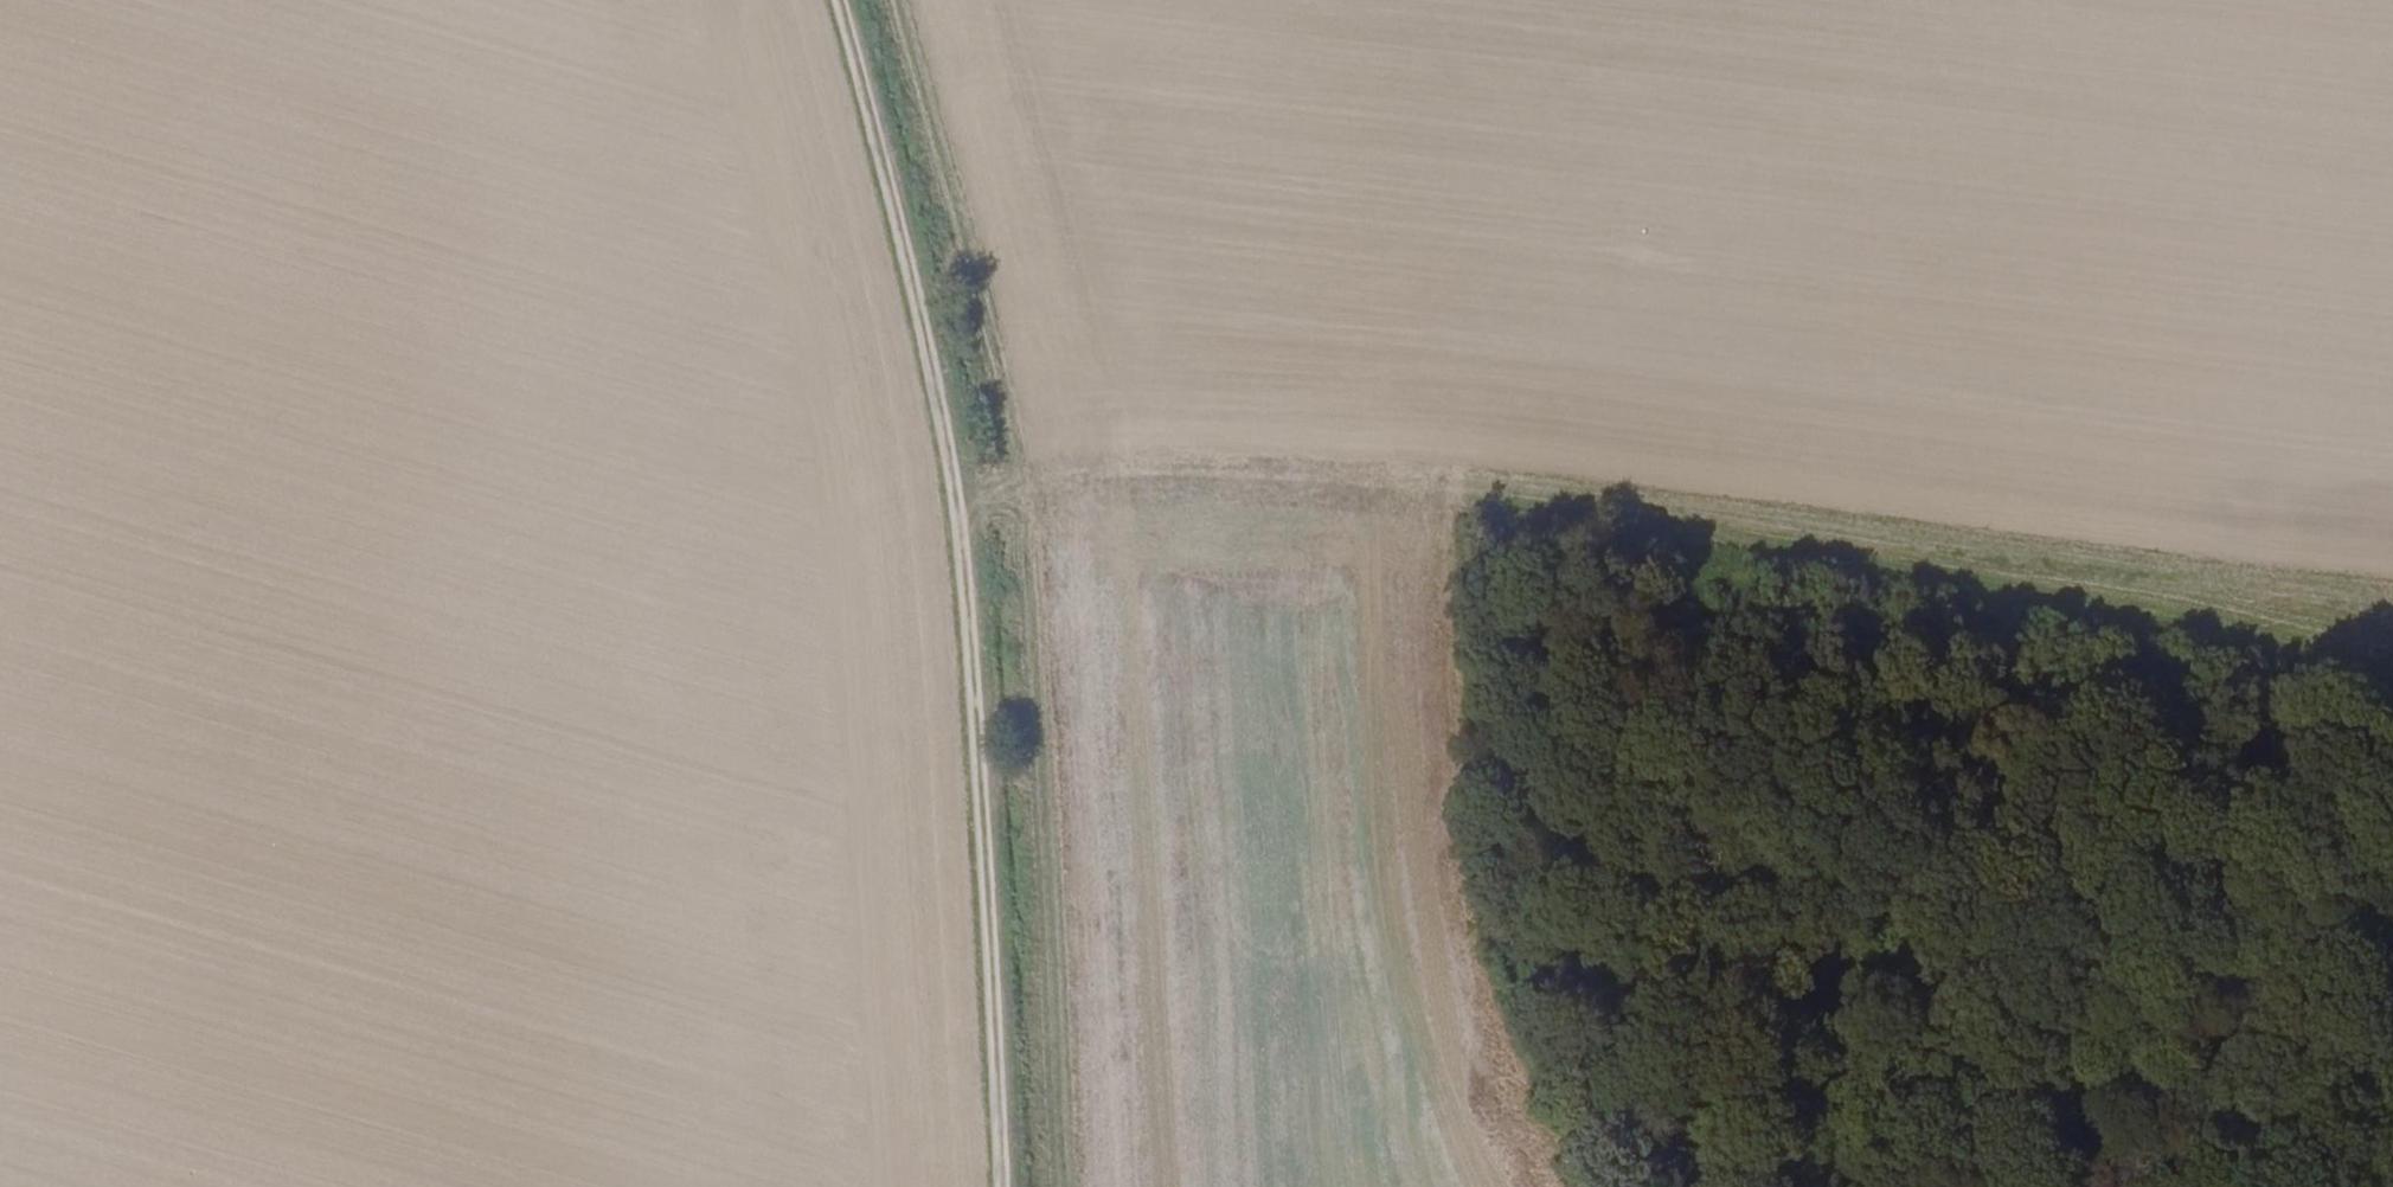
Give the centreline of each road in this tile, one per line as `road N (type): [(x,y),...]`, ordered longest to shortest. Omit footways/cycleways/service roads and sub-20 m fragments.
road 1 (track): [(848,0),(942,368),(971,563),(1014,1186)]

